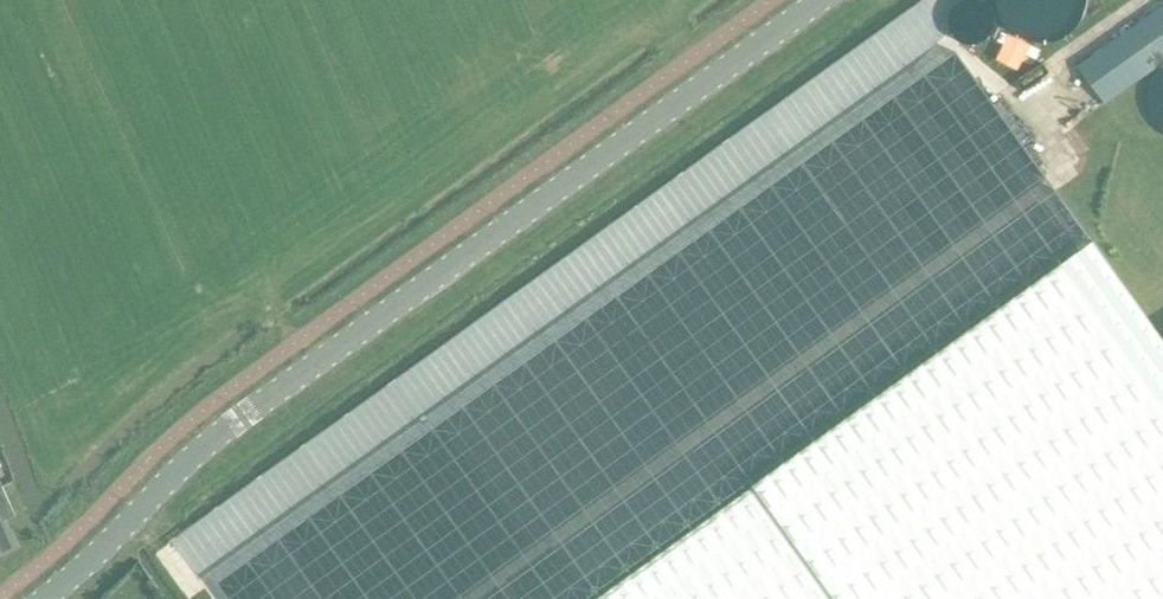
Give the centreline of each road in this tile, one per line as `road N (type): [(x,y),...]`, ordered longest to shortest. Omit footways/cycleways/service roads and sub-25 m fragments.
road 1 (unclassified): [(42,598),(152,501),(840,0)]

